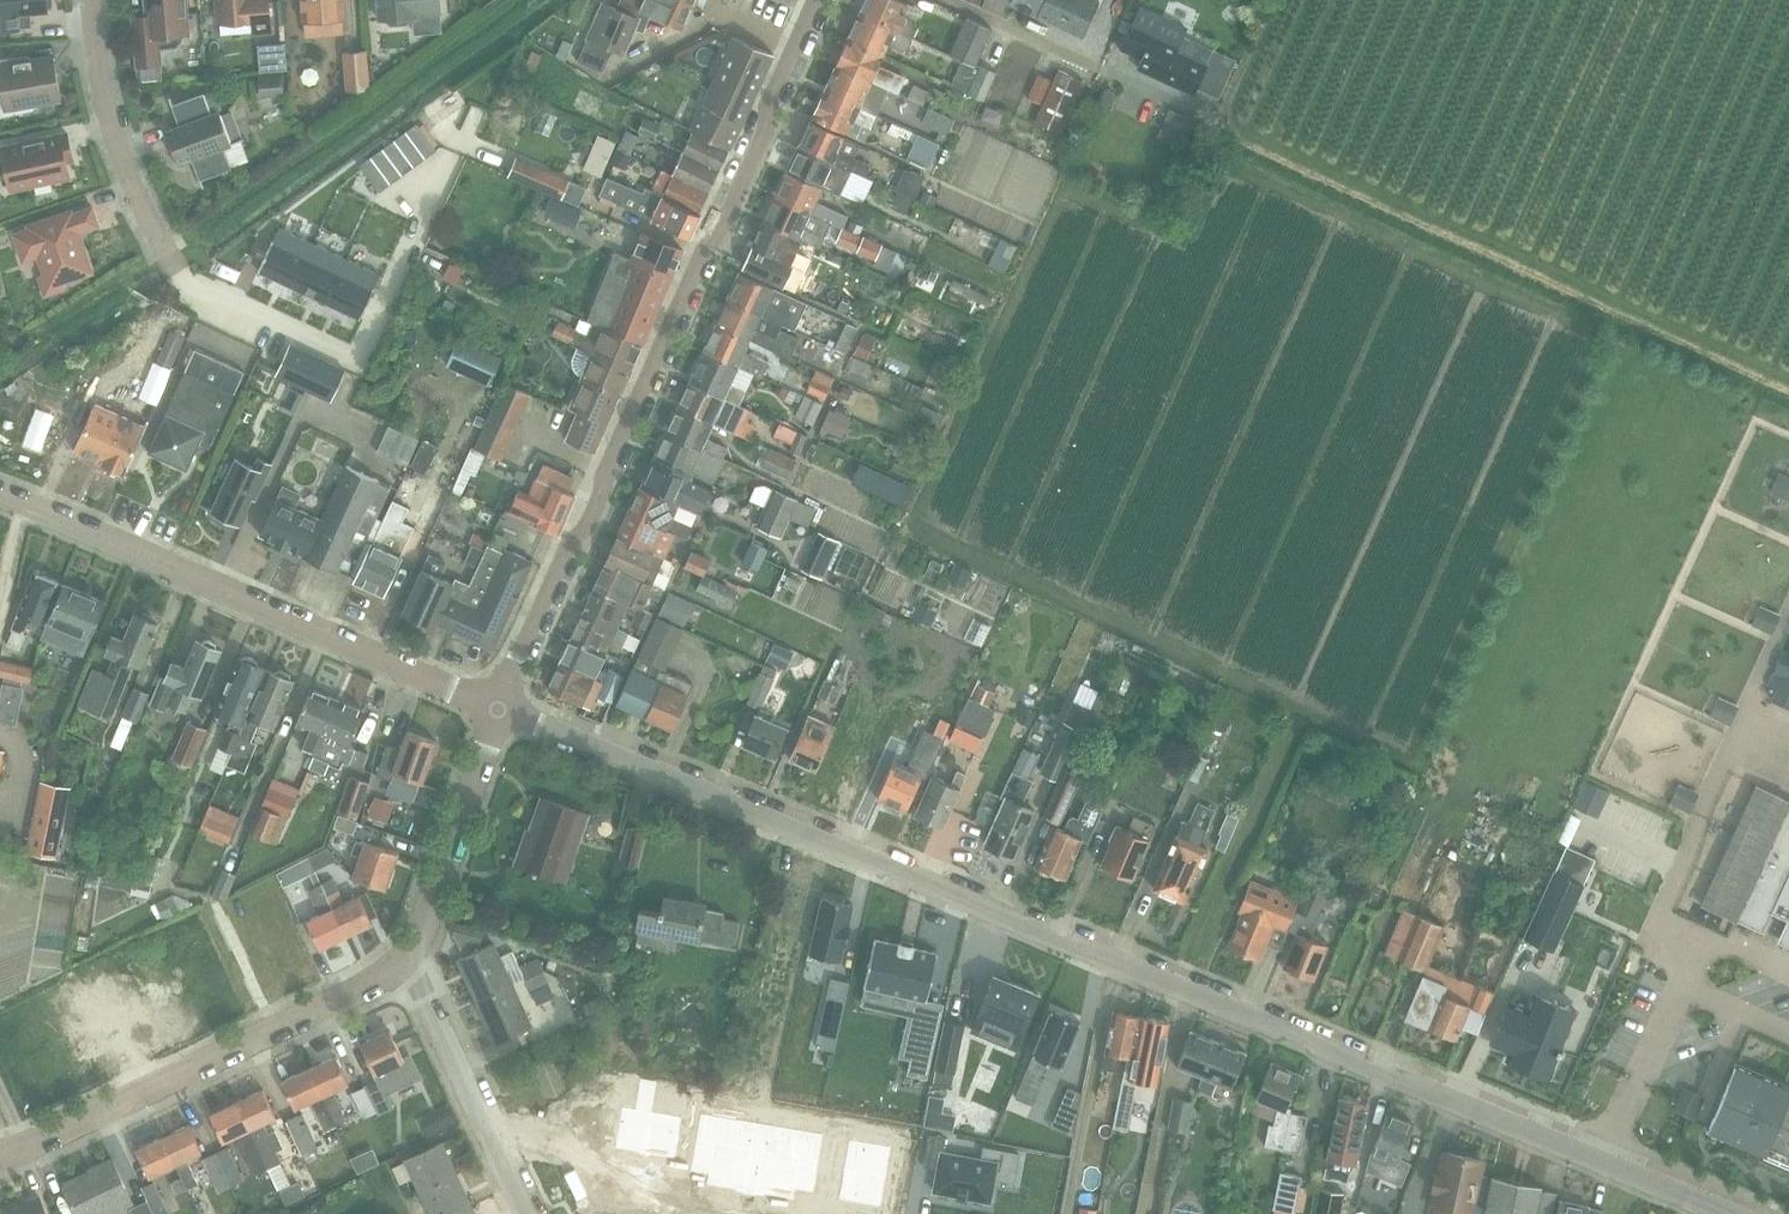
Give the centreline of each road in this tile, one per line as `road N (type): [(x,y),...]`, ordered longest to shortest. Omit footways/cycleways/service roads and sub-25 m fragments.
road 1 (residential): [(1726,1213),(497,701)]
road 2 (tertiary): [(497,701),(571,542),(591,517),(601,471),(767,128),(770,101),(815,0)]
road 3 (residential): [(497,701),(0,497)]
road 4 (residential): [(338,348),(184,280),(163,251),(106,118),(92,0)]
road 5 (tertiary): [(0,1156),(409,964)]
road 6 (tertiary): [(409,964),(497,701)]
road 7 (residential): [(527,1213),(409,964)]

